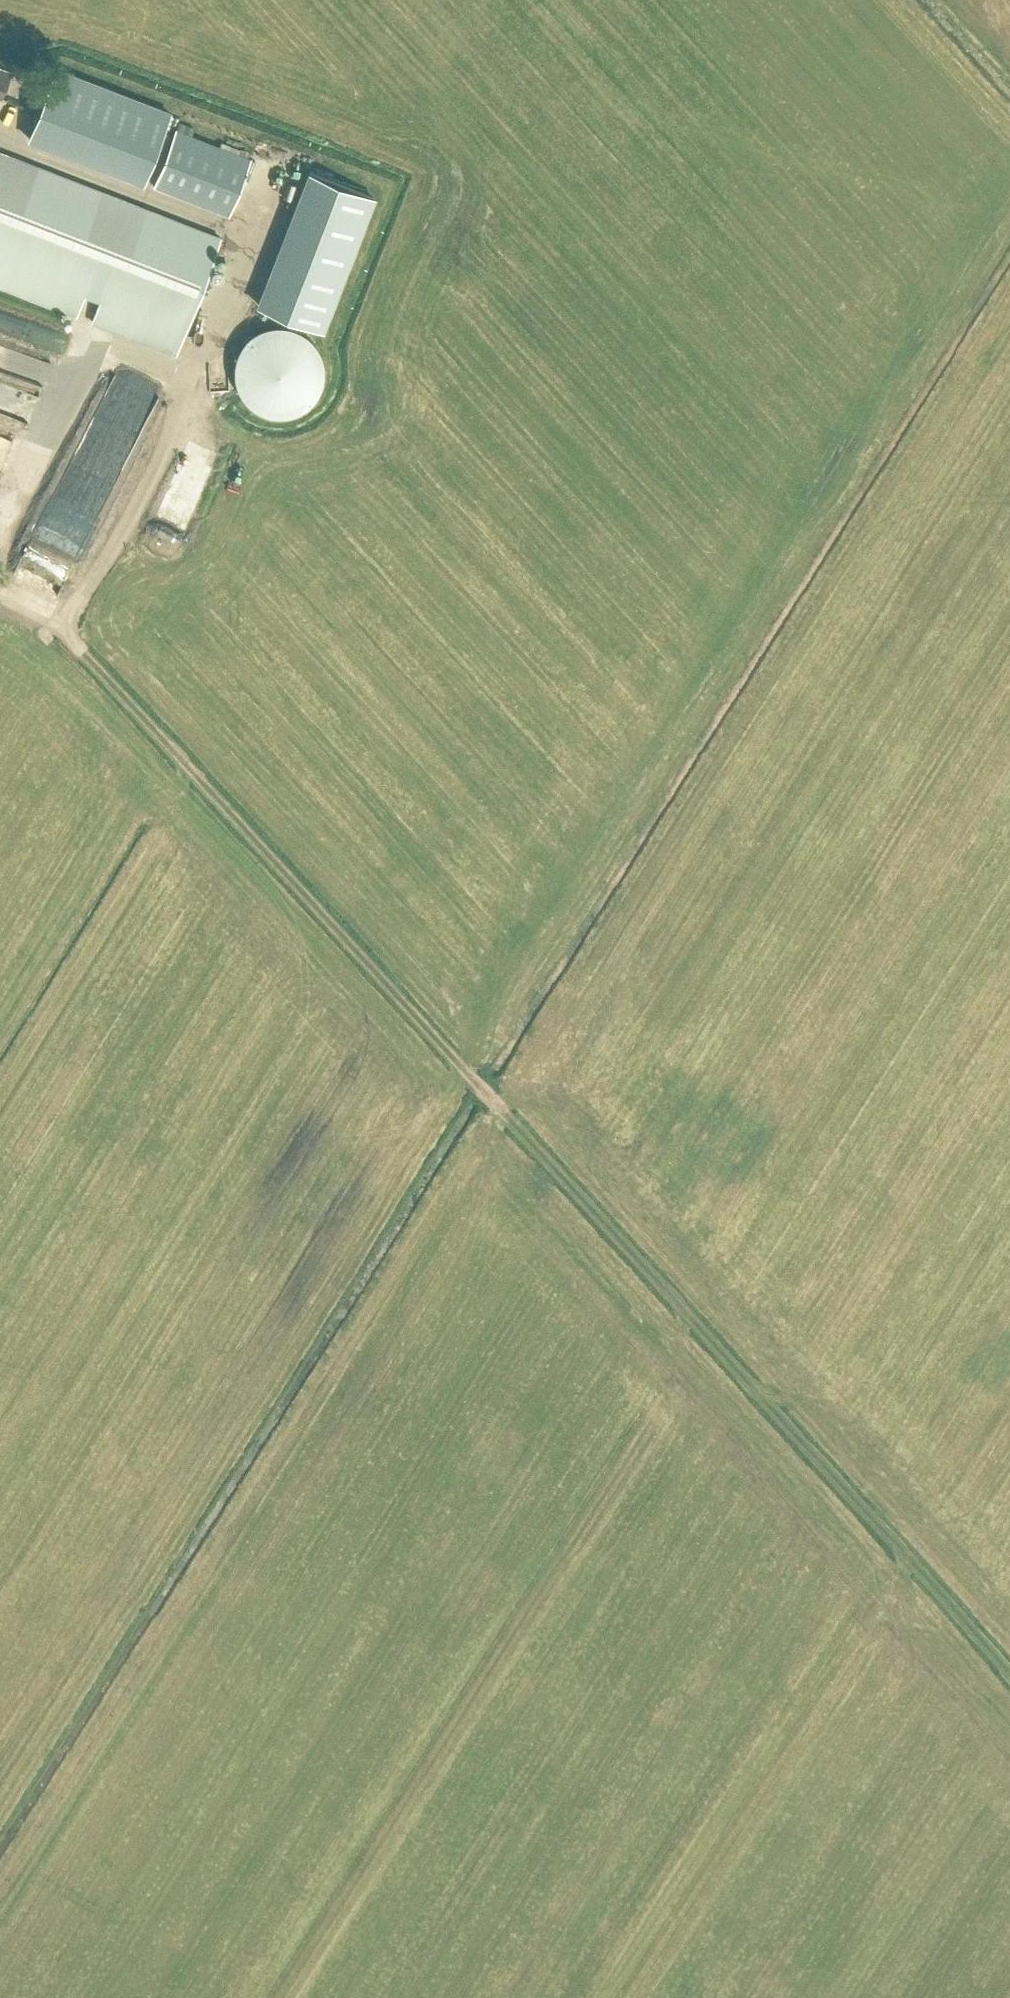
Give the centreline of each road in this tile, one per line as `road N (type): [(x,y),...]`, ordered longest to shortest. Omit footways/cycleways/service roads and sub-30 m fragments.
road 1 (track): [(184,394),(64,624),(751,1383)]

